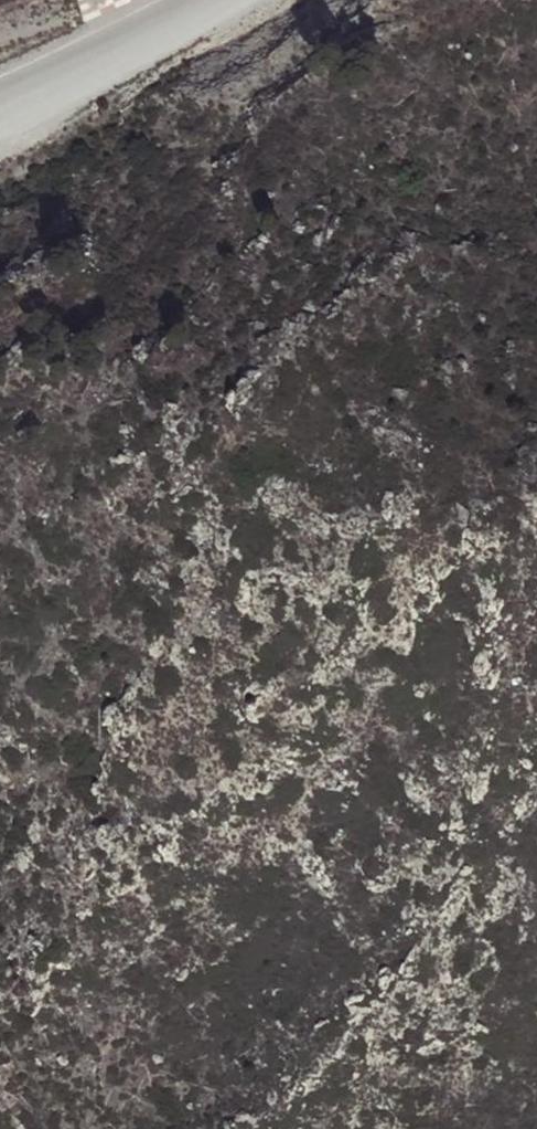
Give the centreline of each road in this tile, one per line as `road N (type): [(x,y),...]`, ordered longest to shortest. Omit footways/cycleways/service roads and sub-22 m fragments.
road 1 (unclassified): [(0,105),(215,0)]

